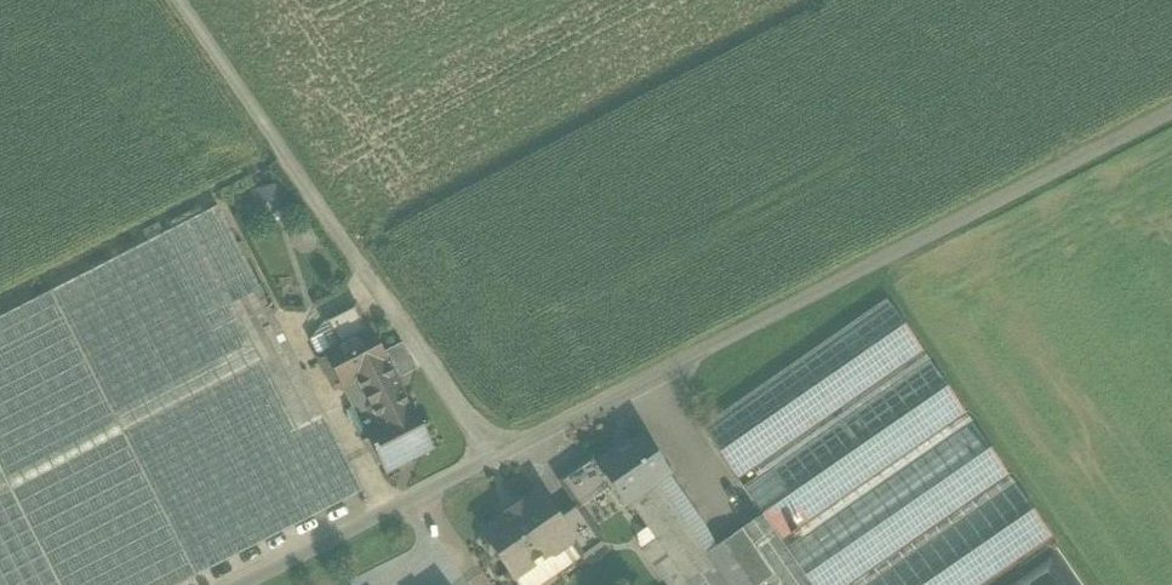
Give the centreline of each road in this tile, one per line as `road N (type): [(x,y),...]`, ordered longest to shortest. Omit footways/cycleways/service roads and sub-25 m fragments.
road 1 (track): [(1171,112),(246,584)]
road 2 (track): [(492,459),(176,0)]
road 3 (track): [(638,387),(724,508)]

